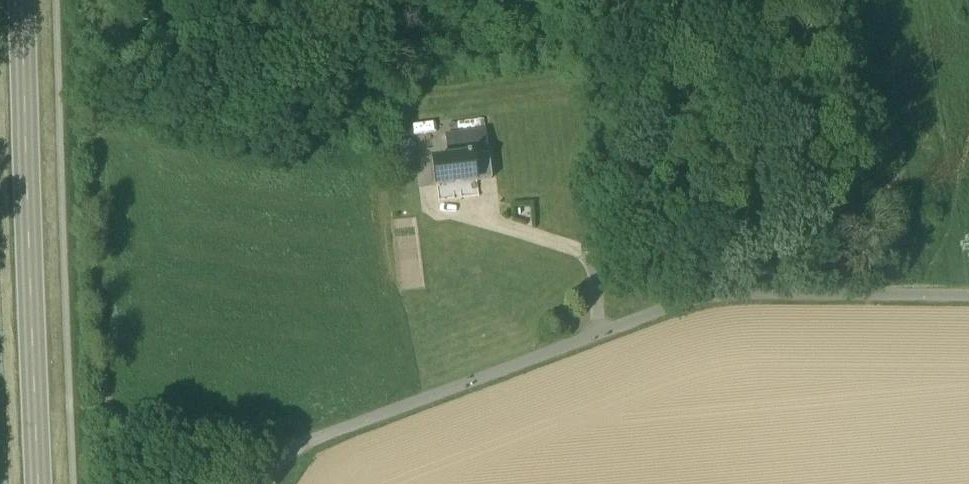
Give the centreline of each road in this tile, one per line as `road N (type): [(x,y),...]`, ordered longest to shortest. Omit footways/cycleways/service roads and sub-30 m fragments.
road 1 (unclassified): [(968,298),(708,295),(300,453),(259,483)]
road 2 (primary): [(39,483),(22,0)]
road 3 (track): [(605,334),(584,257),(429,197)]

